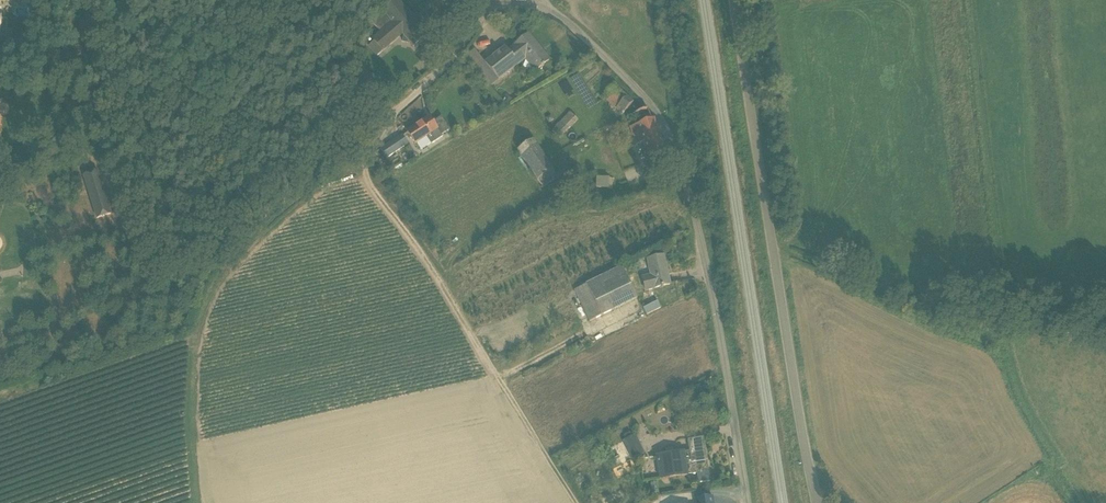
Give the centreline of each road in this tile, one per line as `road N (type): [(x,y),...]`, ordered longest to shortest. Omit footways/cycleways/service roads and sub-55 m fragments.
road 1 (unclassified): [(746,502),(694,210),(664,126),(634,86),(545,6)]
road 2 (unclassified): [(817,502),(730,0)]
road 3 (track): [(377,138),(256,234),(223,269),(207,301),(196,363),(199,502)]
road 4 (track): [(572,502),(443,280),(367,186),(377,138)]
road 5 (track): [(377,138),(462,49),(487,9)]

